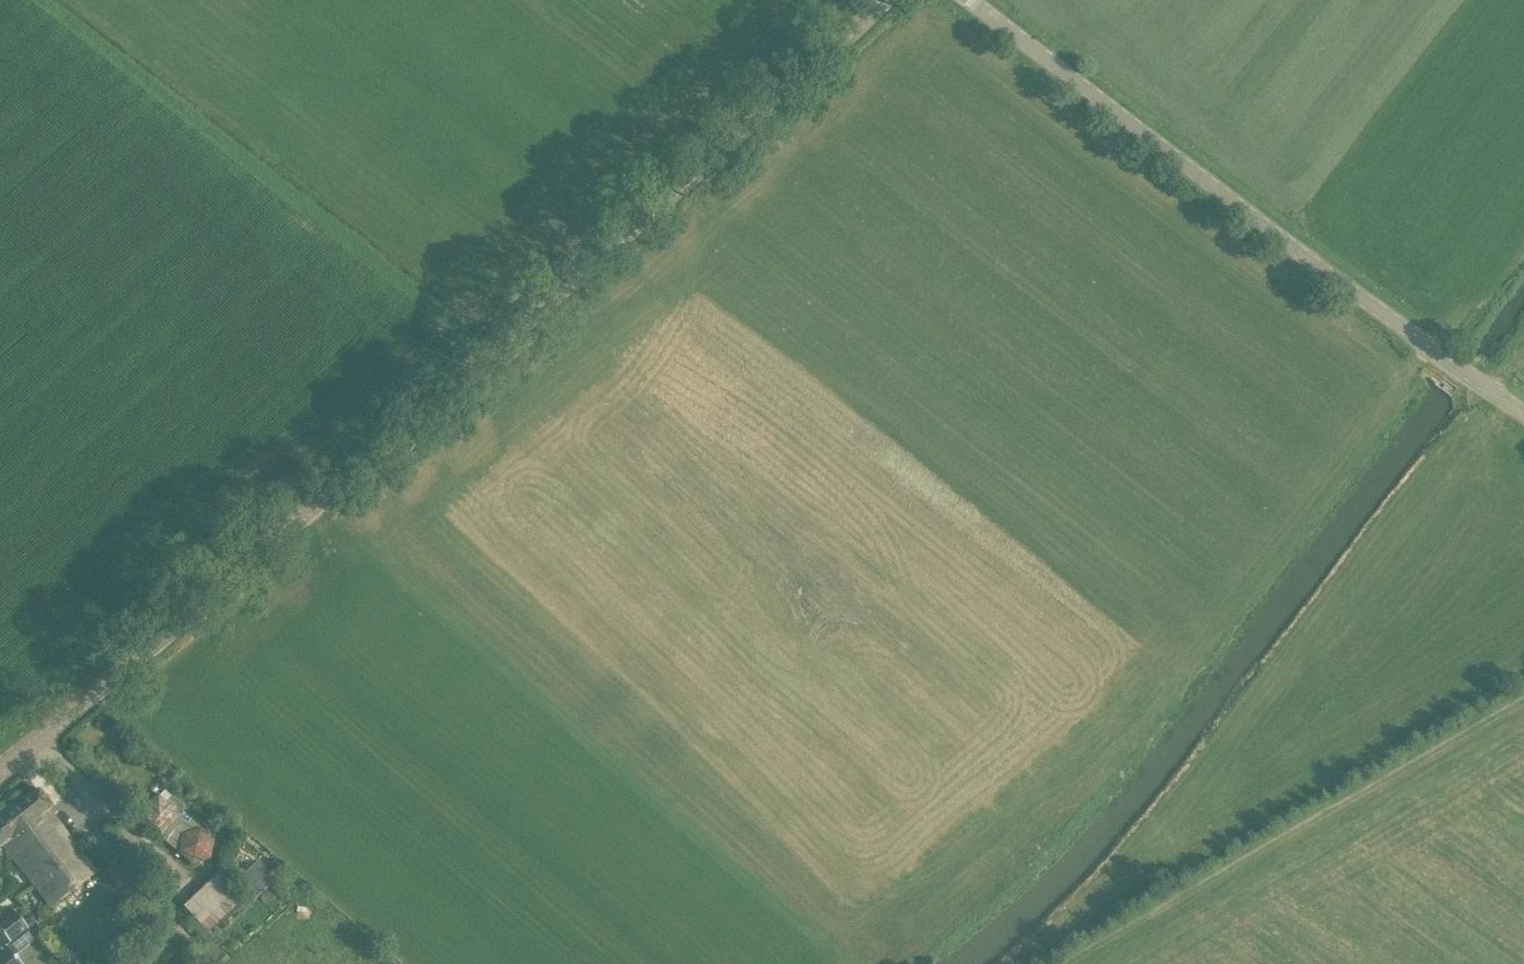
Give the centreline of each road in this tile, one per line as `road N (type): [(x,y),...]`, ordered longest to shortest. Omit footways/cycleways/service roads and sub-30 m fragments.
road 1 (unclassified): [(0,770),(603,250),(880,0)]
road 2 (unclassified): [(1523,412),(1240,208),(973,0)]
road 3 (track): [(1523,702),(1066,963)]

